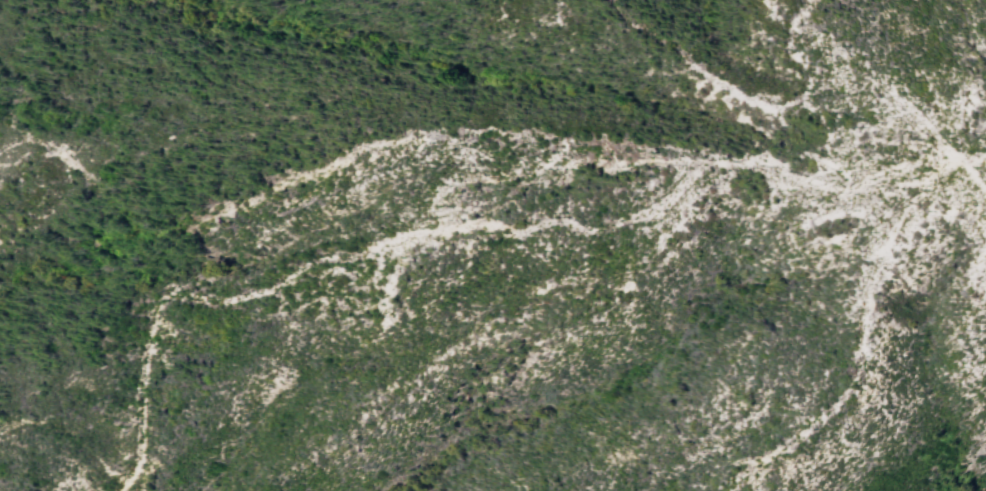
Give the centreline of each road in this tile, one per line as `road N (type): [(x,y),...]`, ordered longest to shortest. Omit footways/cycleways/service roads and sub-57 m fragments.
road 1 (track): [(985,156),(951,154),(898,167),(849,192),(766,162),(699,167),(656,213),(590,233),(557,219),(518,235),(487,224),(410,233),(369,254),(323,261),(274,292),(224,302),(176,289),(160,302),(143,353),(142,459),(120,490)]
road 2 (track): [(539,173),(449,144),(398,140),(356,151),(333,180),(214,224),(171,227),(136,211),(61,154),(28,140),(0,149)]
road 3 (track): [(951,154),(899,222),(874,286),(854,393),(733,490)]
road 4 (track): [(985,197),(929,123),(878,80),(867,78),(860,107),(843,112),(814,112),(801,98),(816,73),(794,58),(805,0)]
road 5 (track): [(699,167),(641,158),(621,165),(610,147),(589,154),(568,144),(509,198),(397,220)]
road 6 (track): [(801,98),(775,114),(702,74),(684,46),(657,40),(616,0)]
road 7 (track): [(124,485),(73,433),(48,422),(0,432)]
road 8 (track): [(428,216),(464,173),(539,173)]

